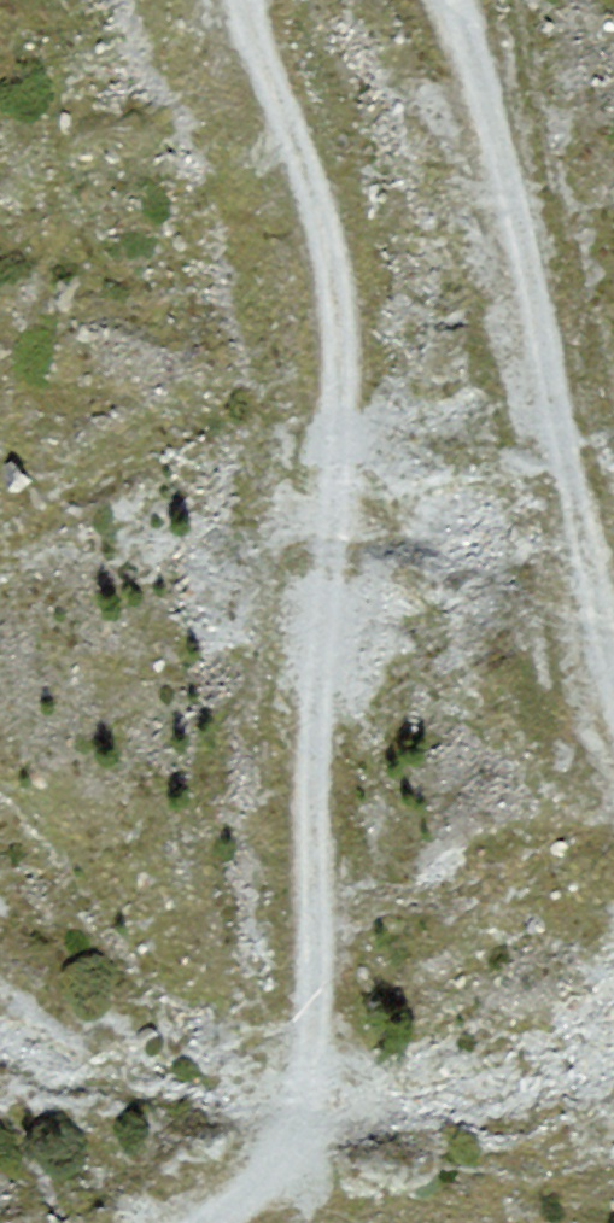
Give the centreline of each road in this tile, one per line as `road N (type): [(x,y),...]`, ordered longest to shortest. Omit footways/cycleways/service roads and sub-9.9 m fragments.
road 1 (track): [(209,1222),(267,1184),(306,1120),(310,713),(335,344),(318,238),(255,61),(249,0)]
road 2 (track): [(452,0),(478,85),(598,708),(613,753)]

